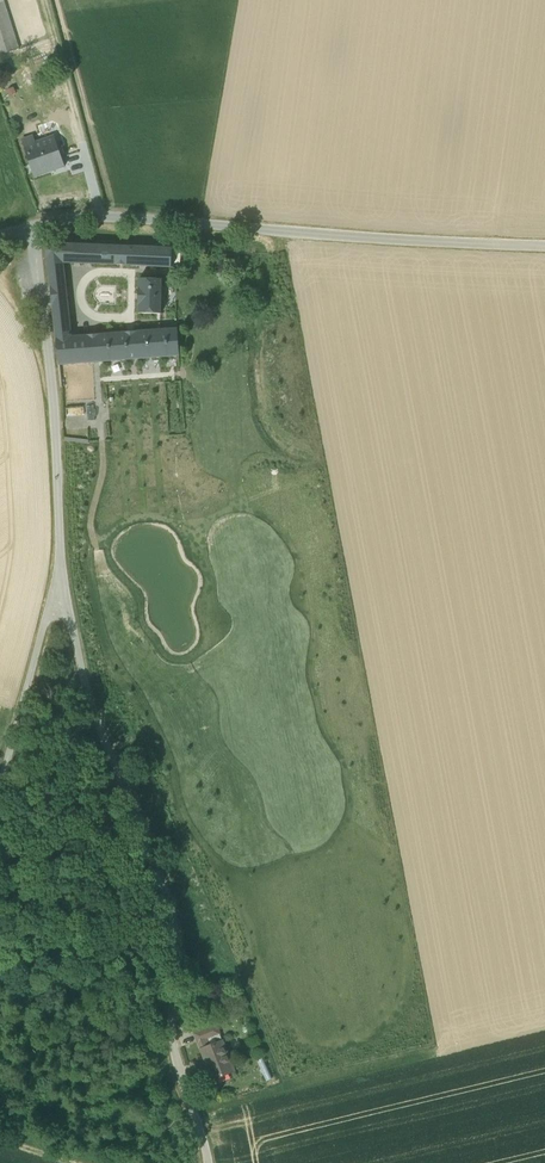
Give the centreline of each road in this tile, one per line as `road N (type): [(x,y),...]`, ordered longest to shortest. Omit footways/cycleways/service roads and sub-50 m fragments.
road 1 (unclassified): [(61,593),(84,684),(177,933),(174,999),(210,1162)]
road 2 (unclassified): [(36,222),(107,217),(544,246)]
road 3 (unclassified): [(61,593),(36,222)]
road 4 (unclassified): [(0,782),(61,593)]

